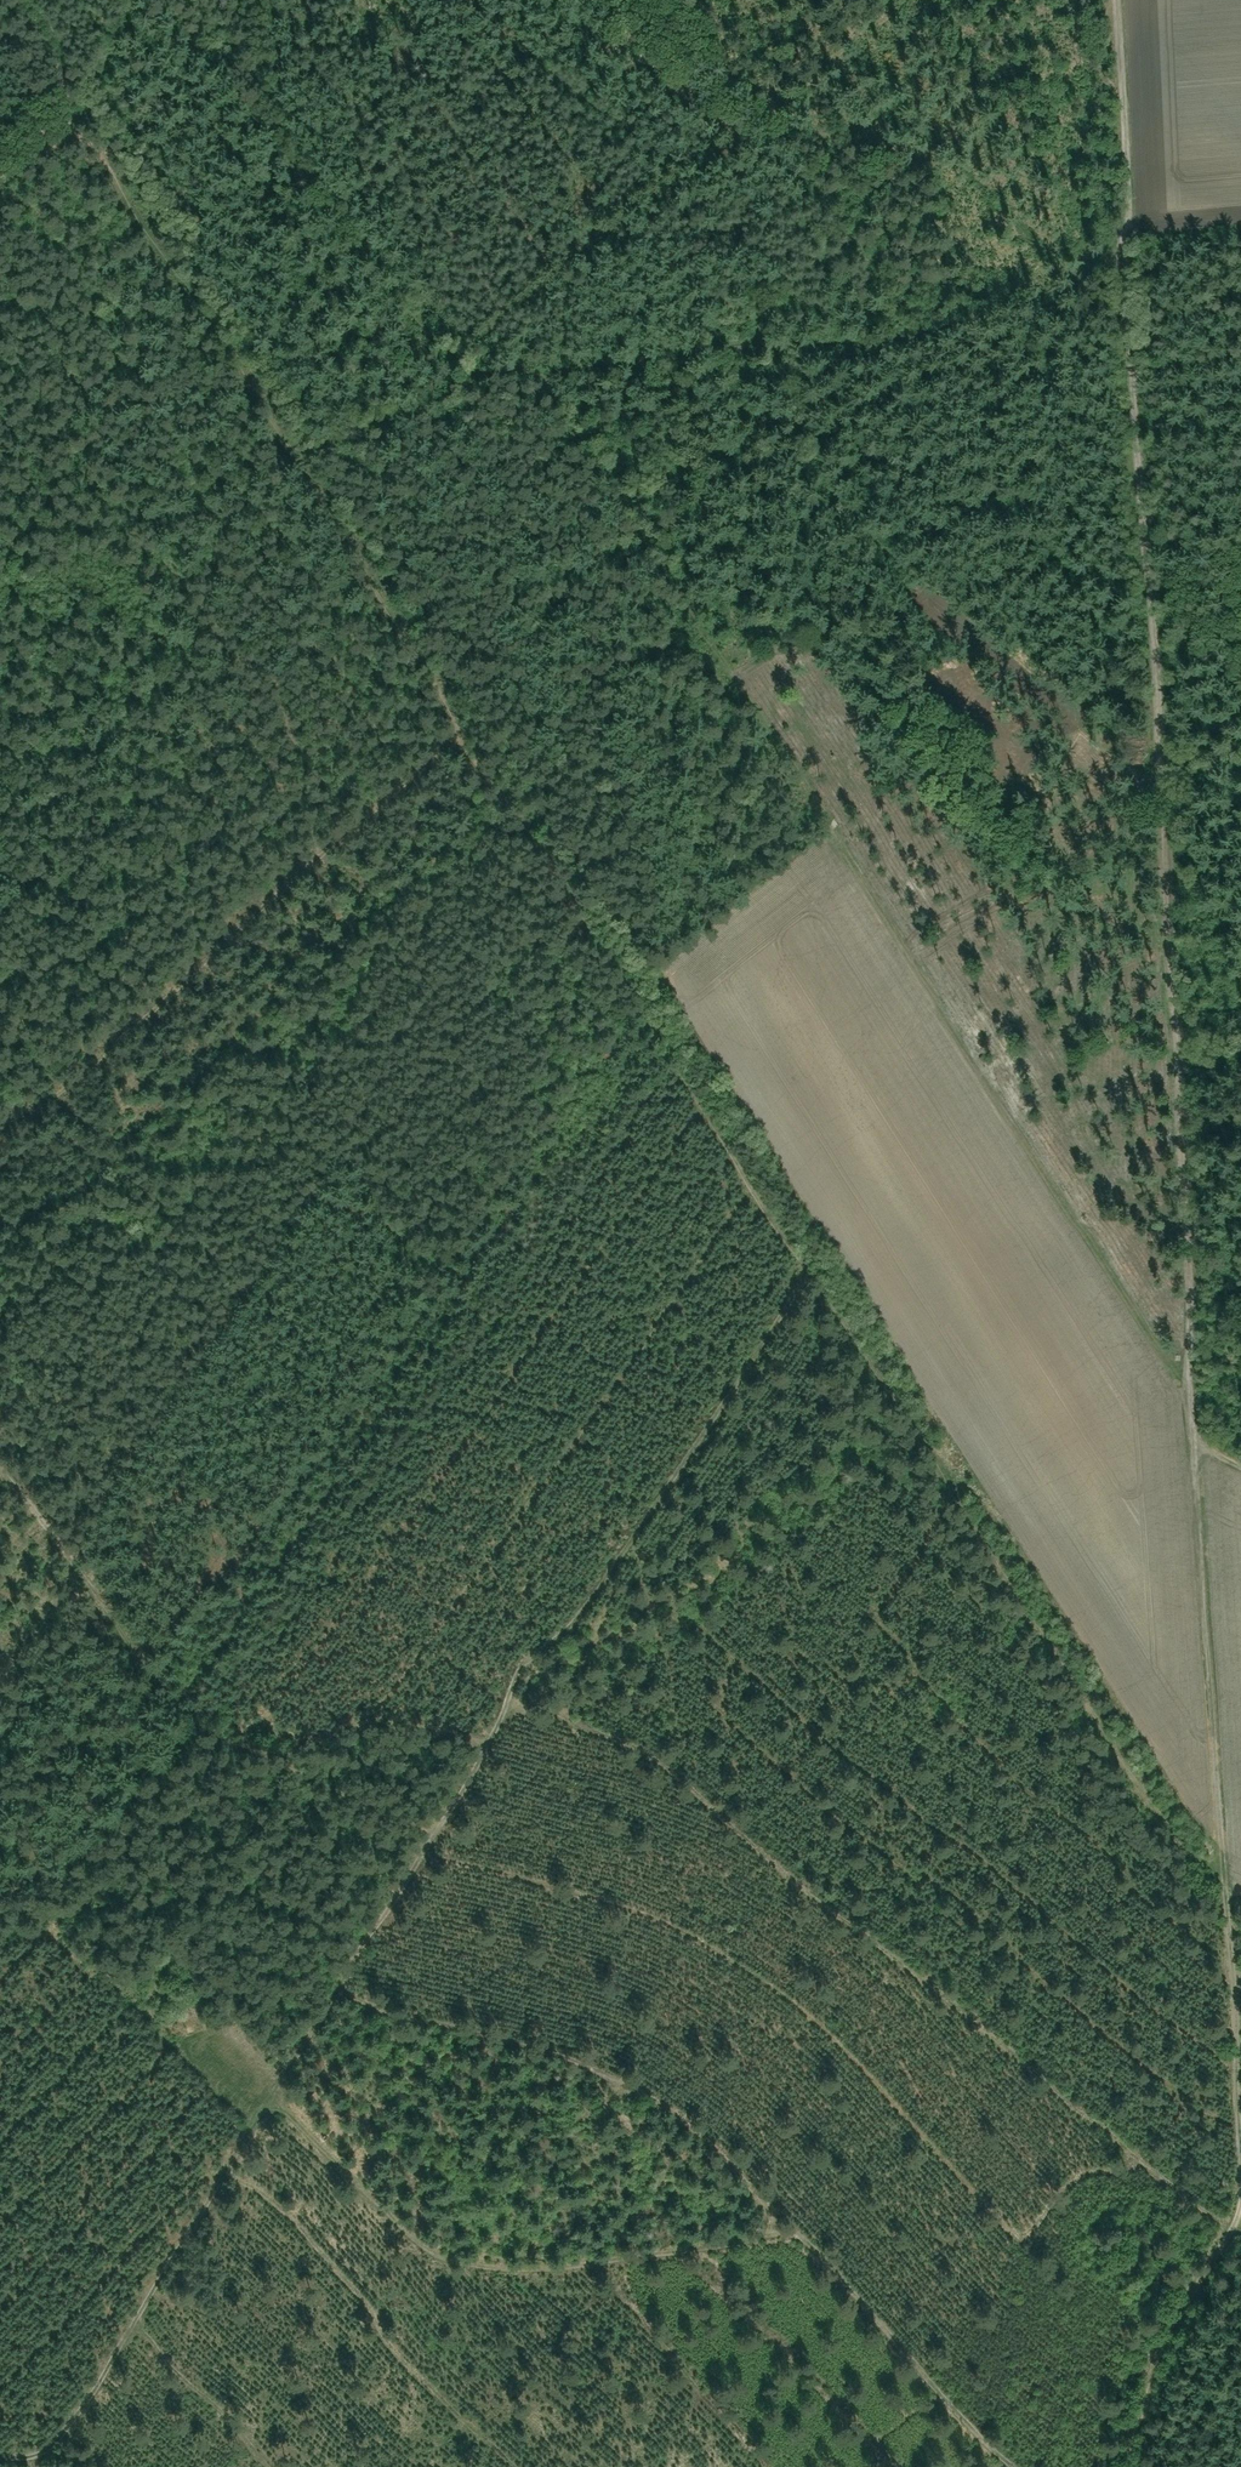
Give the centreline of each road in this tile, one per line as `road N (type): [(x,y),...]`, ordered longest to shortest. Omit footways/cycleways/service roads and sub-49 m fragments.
road 1 (track): [(20,0),(71,124),(104,149),(246,362),(454,718),(667,1037),(831,1256),(1188,1837),(1226,1893),(1240,1900)]
road 2 (track): [(1113,0),(1121,174),(1170,673),(1181,1022),(1201,1270),(1194,1433),(1240,2120)]
road 3 (track): [(0,2453),(58,2436),(488,1745),(513,1680),(562,1635),(812,1279),(838,1268)]
road 4 (track): [(1192,1370),(1177,1333),(859,854),(830,823),(603,452),(523,357)]
road 5 (track): [(1227,2250),(644,1766),(584,1739),(488,1745),(357,1726),(256,1772)]
road 6 (track): [(271,2094),(447,2268),(775,2237),(795,2243),(1019,2466)]
road 7 (track): [(311,464),(400,401),(482,368),(665,319),(895,319),(1042,285),(1127,244)]
road 8 (track): [(0,1145),(196,975),(454,718)]
road 9 (track): [(430,1840),(309,1800),(256,1772),(181,1713),(0,1463)]
road 10 (track): [(795,2243),(641,2087),(346,1976)]
road 11 (track): [(1240,2213),(1175,2347),(1136,2466)]

